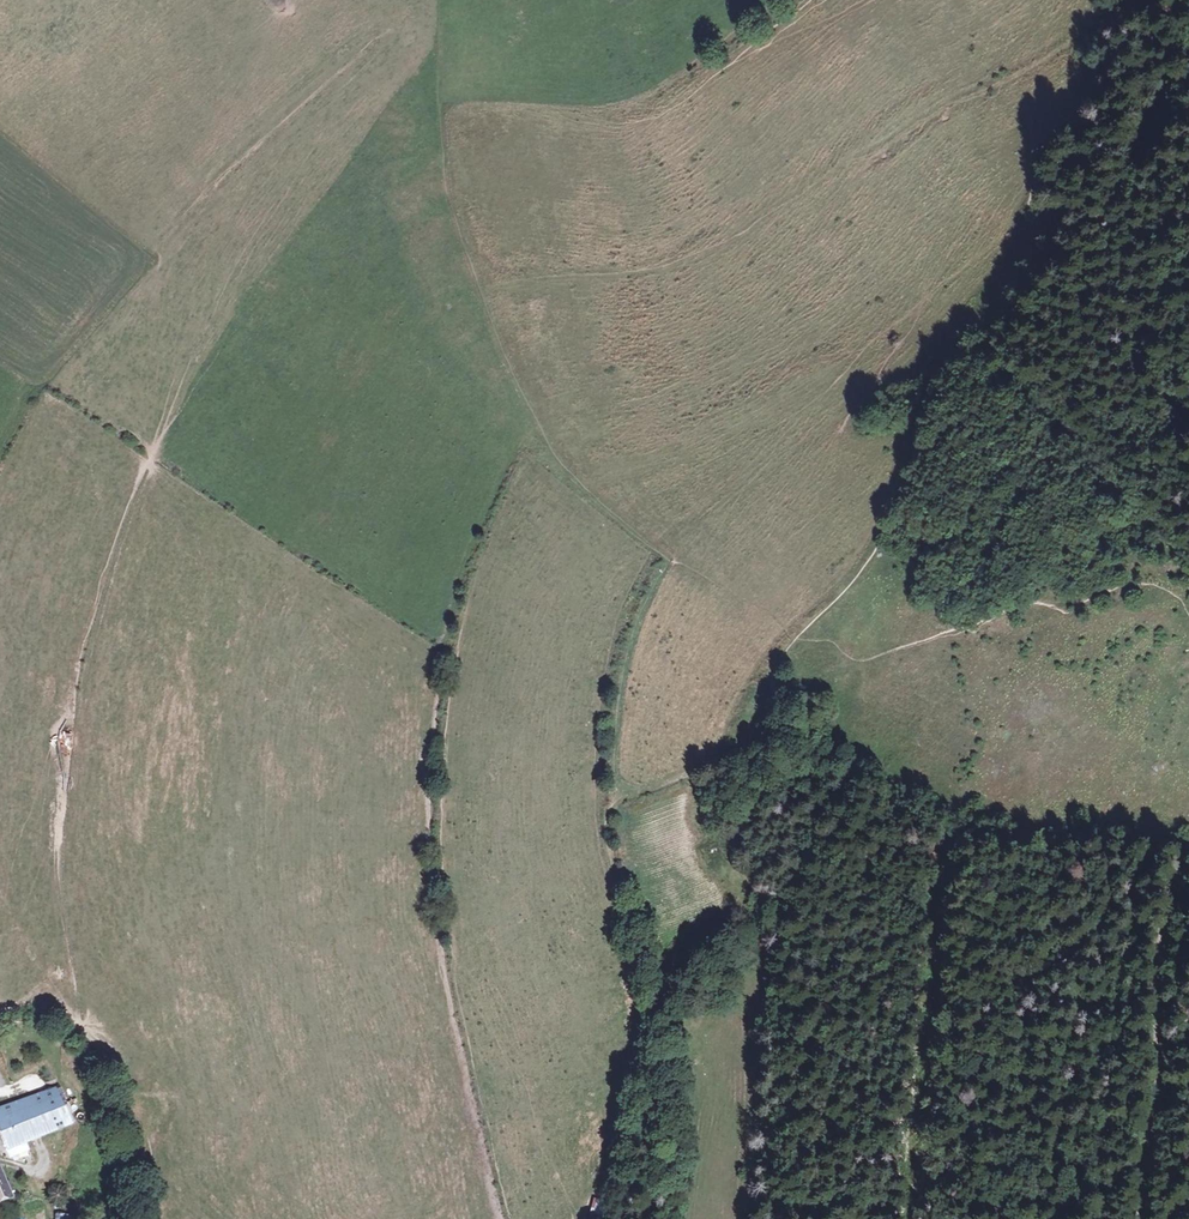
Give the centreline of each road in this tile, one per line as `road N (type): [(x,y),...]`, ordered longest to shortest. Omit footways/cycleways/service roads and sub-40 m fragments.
road 1 (track): [(1137,1218),(1159,980),(1188,853)]
road 2 (track): [(914,1218),(937,1006),(937,899)]

